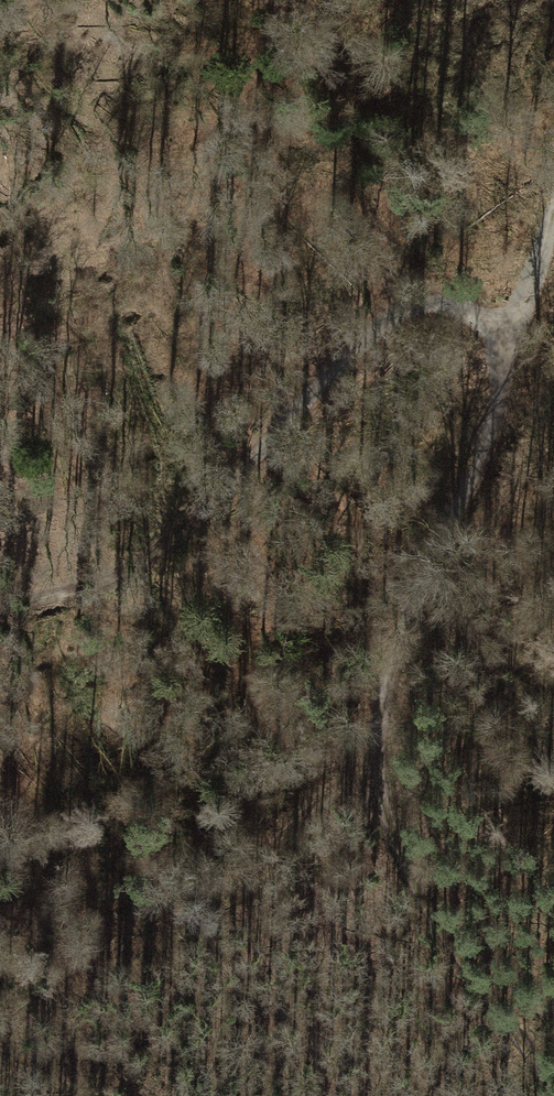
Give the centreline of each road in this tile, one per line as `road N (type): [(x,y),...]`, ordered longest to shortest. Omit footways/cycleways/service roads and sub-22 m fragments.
road 1 (track): [(552,1095),(423,902),(381,815),(376,740),(390,652),(470,475),(501,383),(507,336)]
road 2 (track): [(0,618),(72,595),(166,548),(384,324),(438,305),(475,313),(507,336)]
road 3 (track): [(507,336),(532,285),(553,203)]

